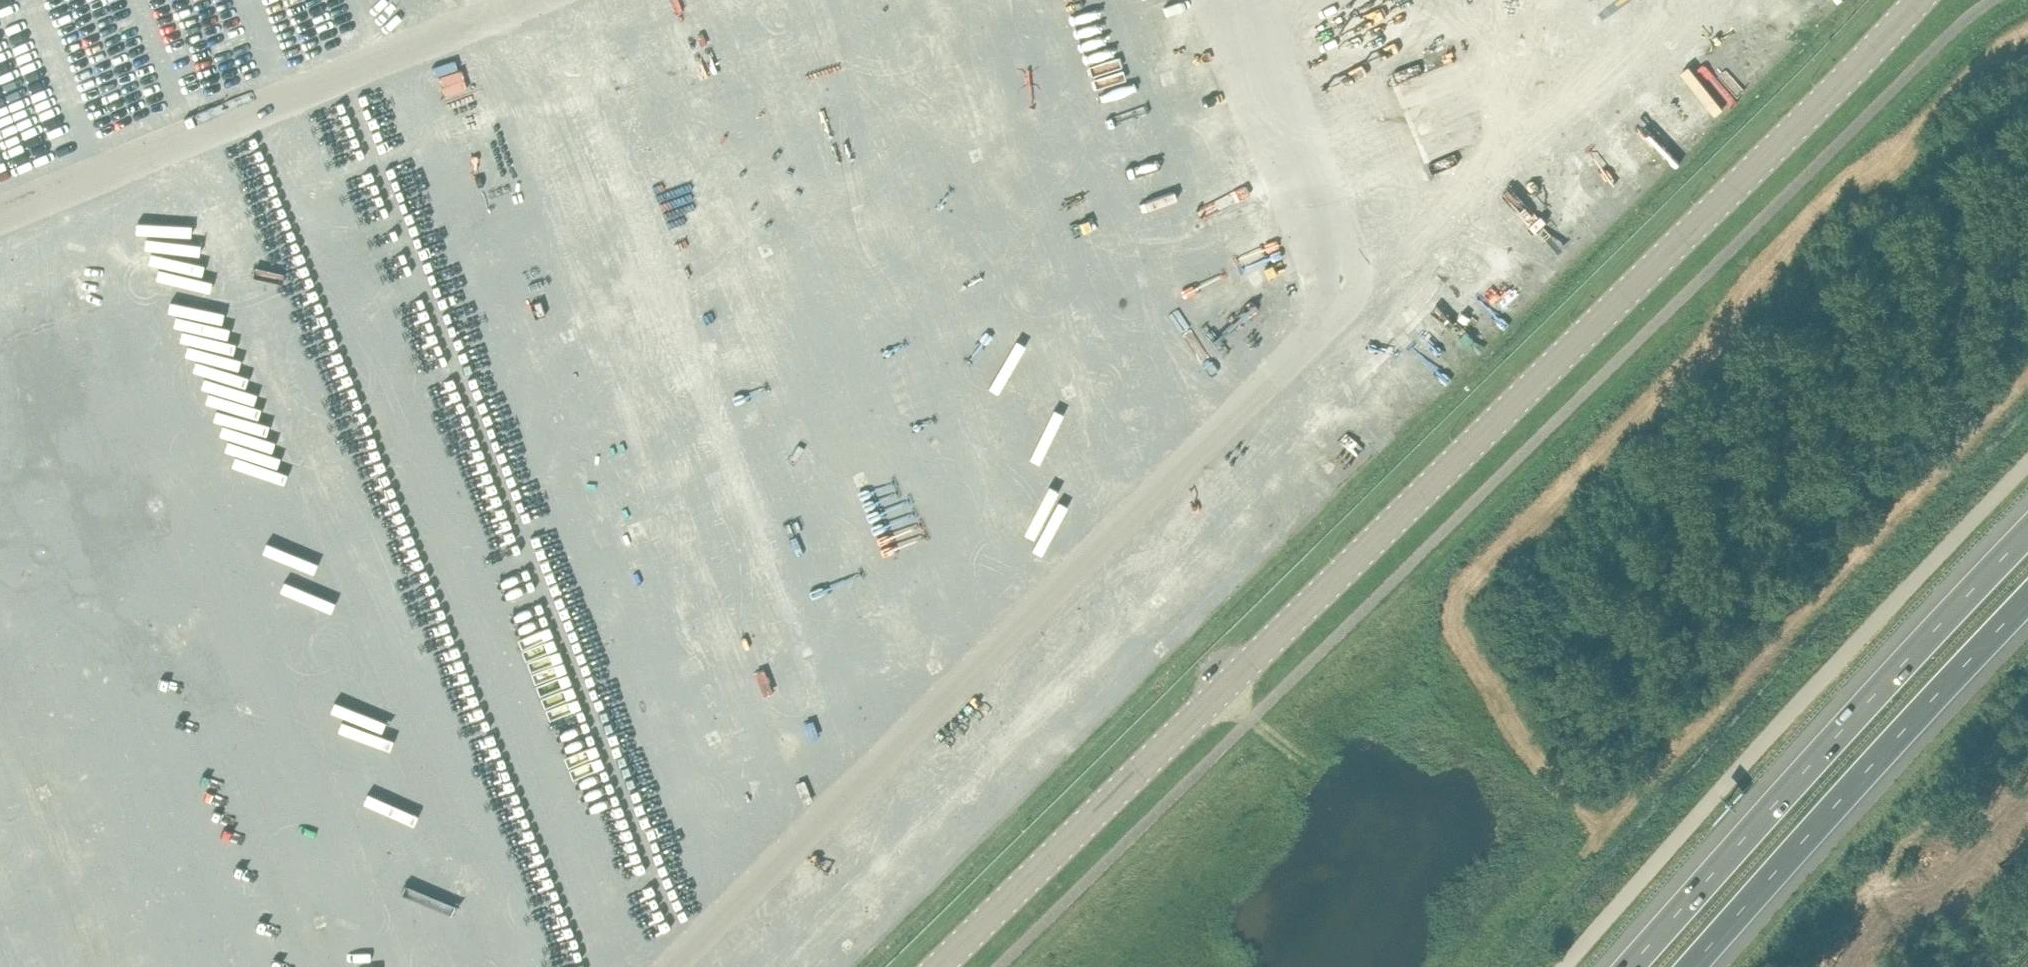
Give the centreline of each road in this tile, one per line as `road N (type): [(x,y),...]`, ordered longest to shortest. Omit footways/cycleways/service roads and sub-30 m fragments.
road 1 (unclassified): [(948,966),(1911,0)]
road 2 (unclassified): [(2027,463),(1568,966)]
road 3 (motorway): [(2027,530),(1628,966)]
road 4 (motorway): [(1689,966),(2027,597)]

